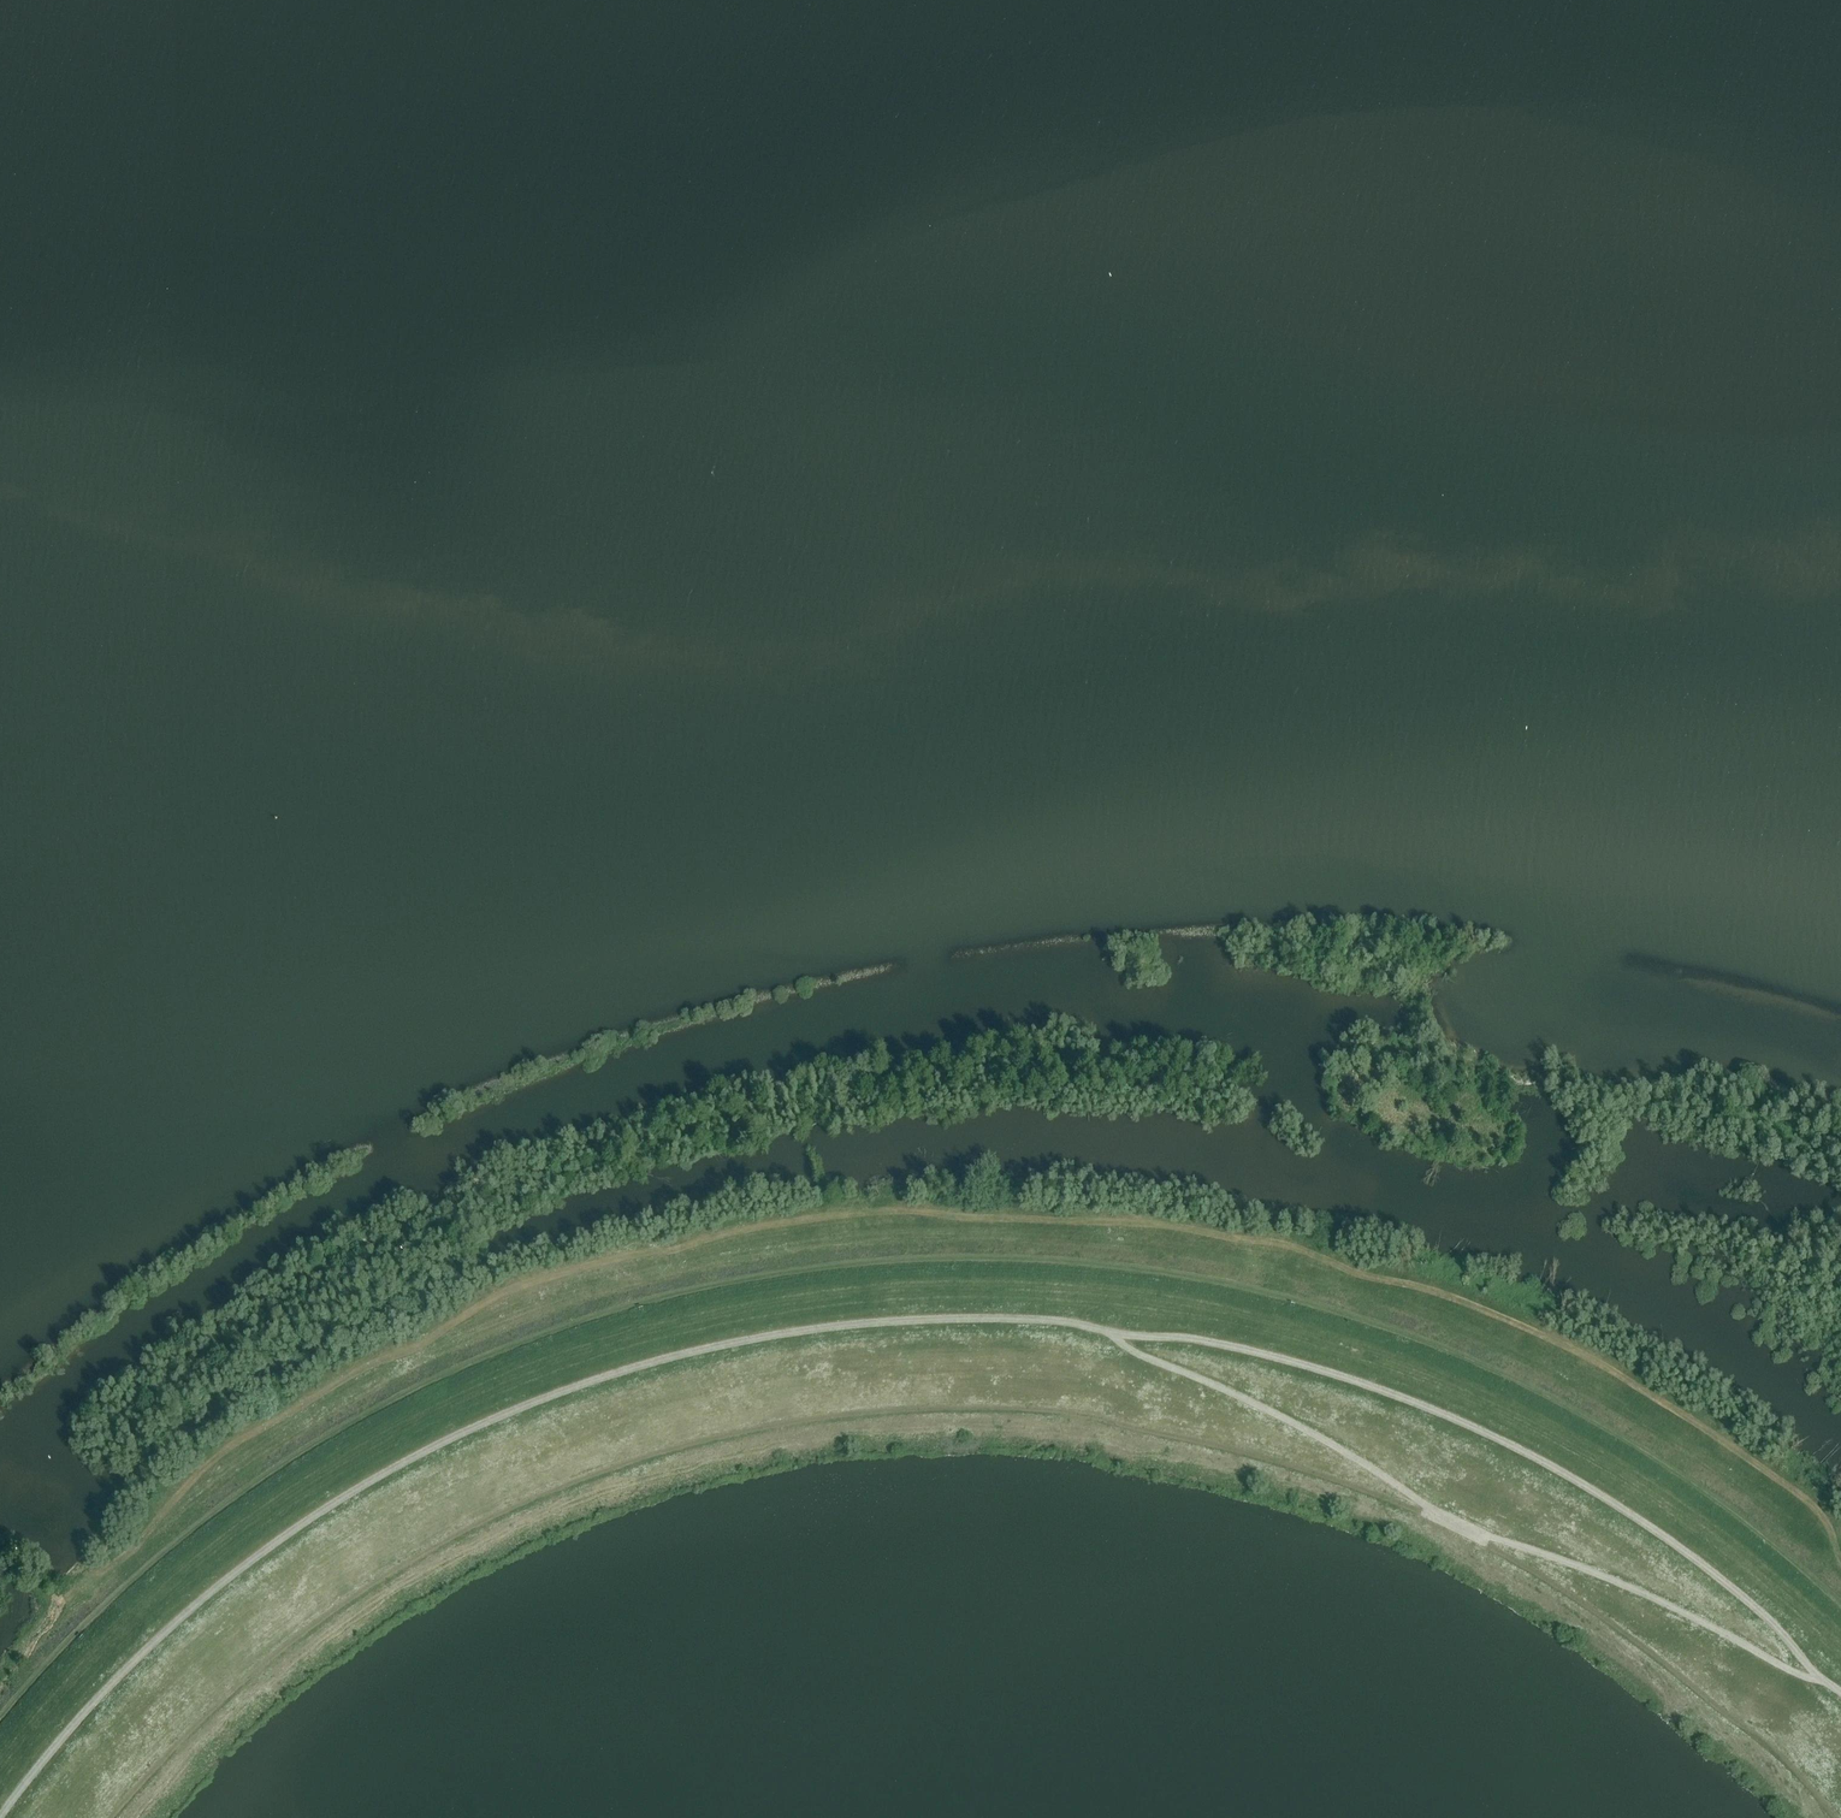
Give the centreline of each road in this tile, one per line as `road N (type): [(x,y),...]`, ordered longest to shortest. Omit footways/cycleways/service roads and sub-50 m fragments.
road 1 (track): [(4,1817),(80,1722),(186,1618),(364,1487),(447,1443),(593,1383),(742,1344),(891,1324),(1041,1322),(1208,1345),(1348,1380),(1446,1416),(1608,1500),(1691,1557),(1840,1694)]
road 2 (track): [(1824,1680),(1795,1674),(1580,1568),(1490,1538),(1246,1399),(1134,1352),(1116,1334)]

